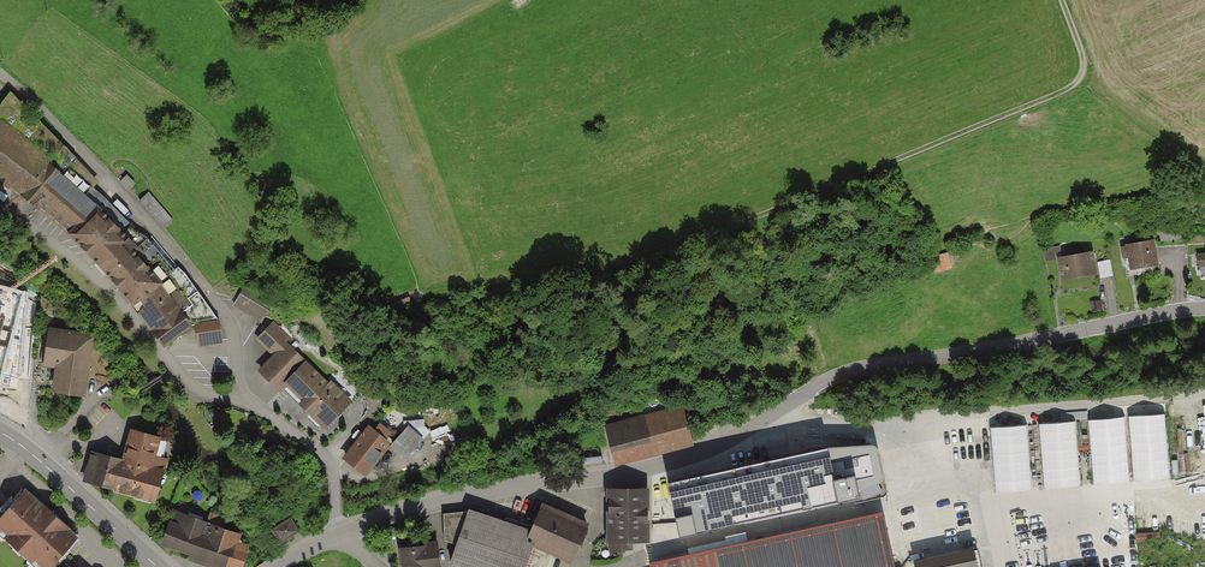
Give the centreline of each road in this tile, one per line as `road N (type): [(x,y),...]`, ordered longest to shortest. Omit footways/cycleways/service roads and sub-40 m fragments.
road 1 (residential): [(1204,309),(833,376),(681,458),(465,497),(343,534)]
road 2 (track): [(1062,0),(1084,69),(1073,86),(626,263),(406,291)]
road 3 (residential): [(0,208),(91,274),(198,392),(249,402),(321,452),(333,470),(343,534)]
road 4 (secondary): [(0,432),(158,566)]

